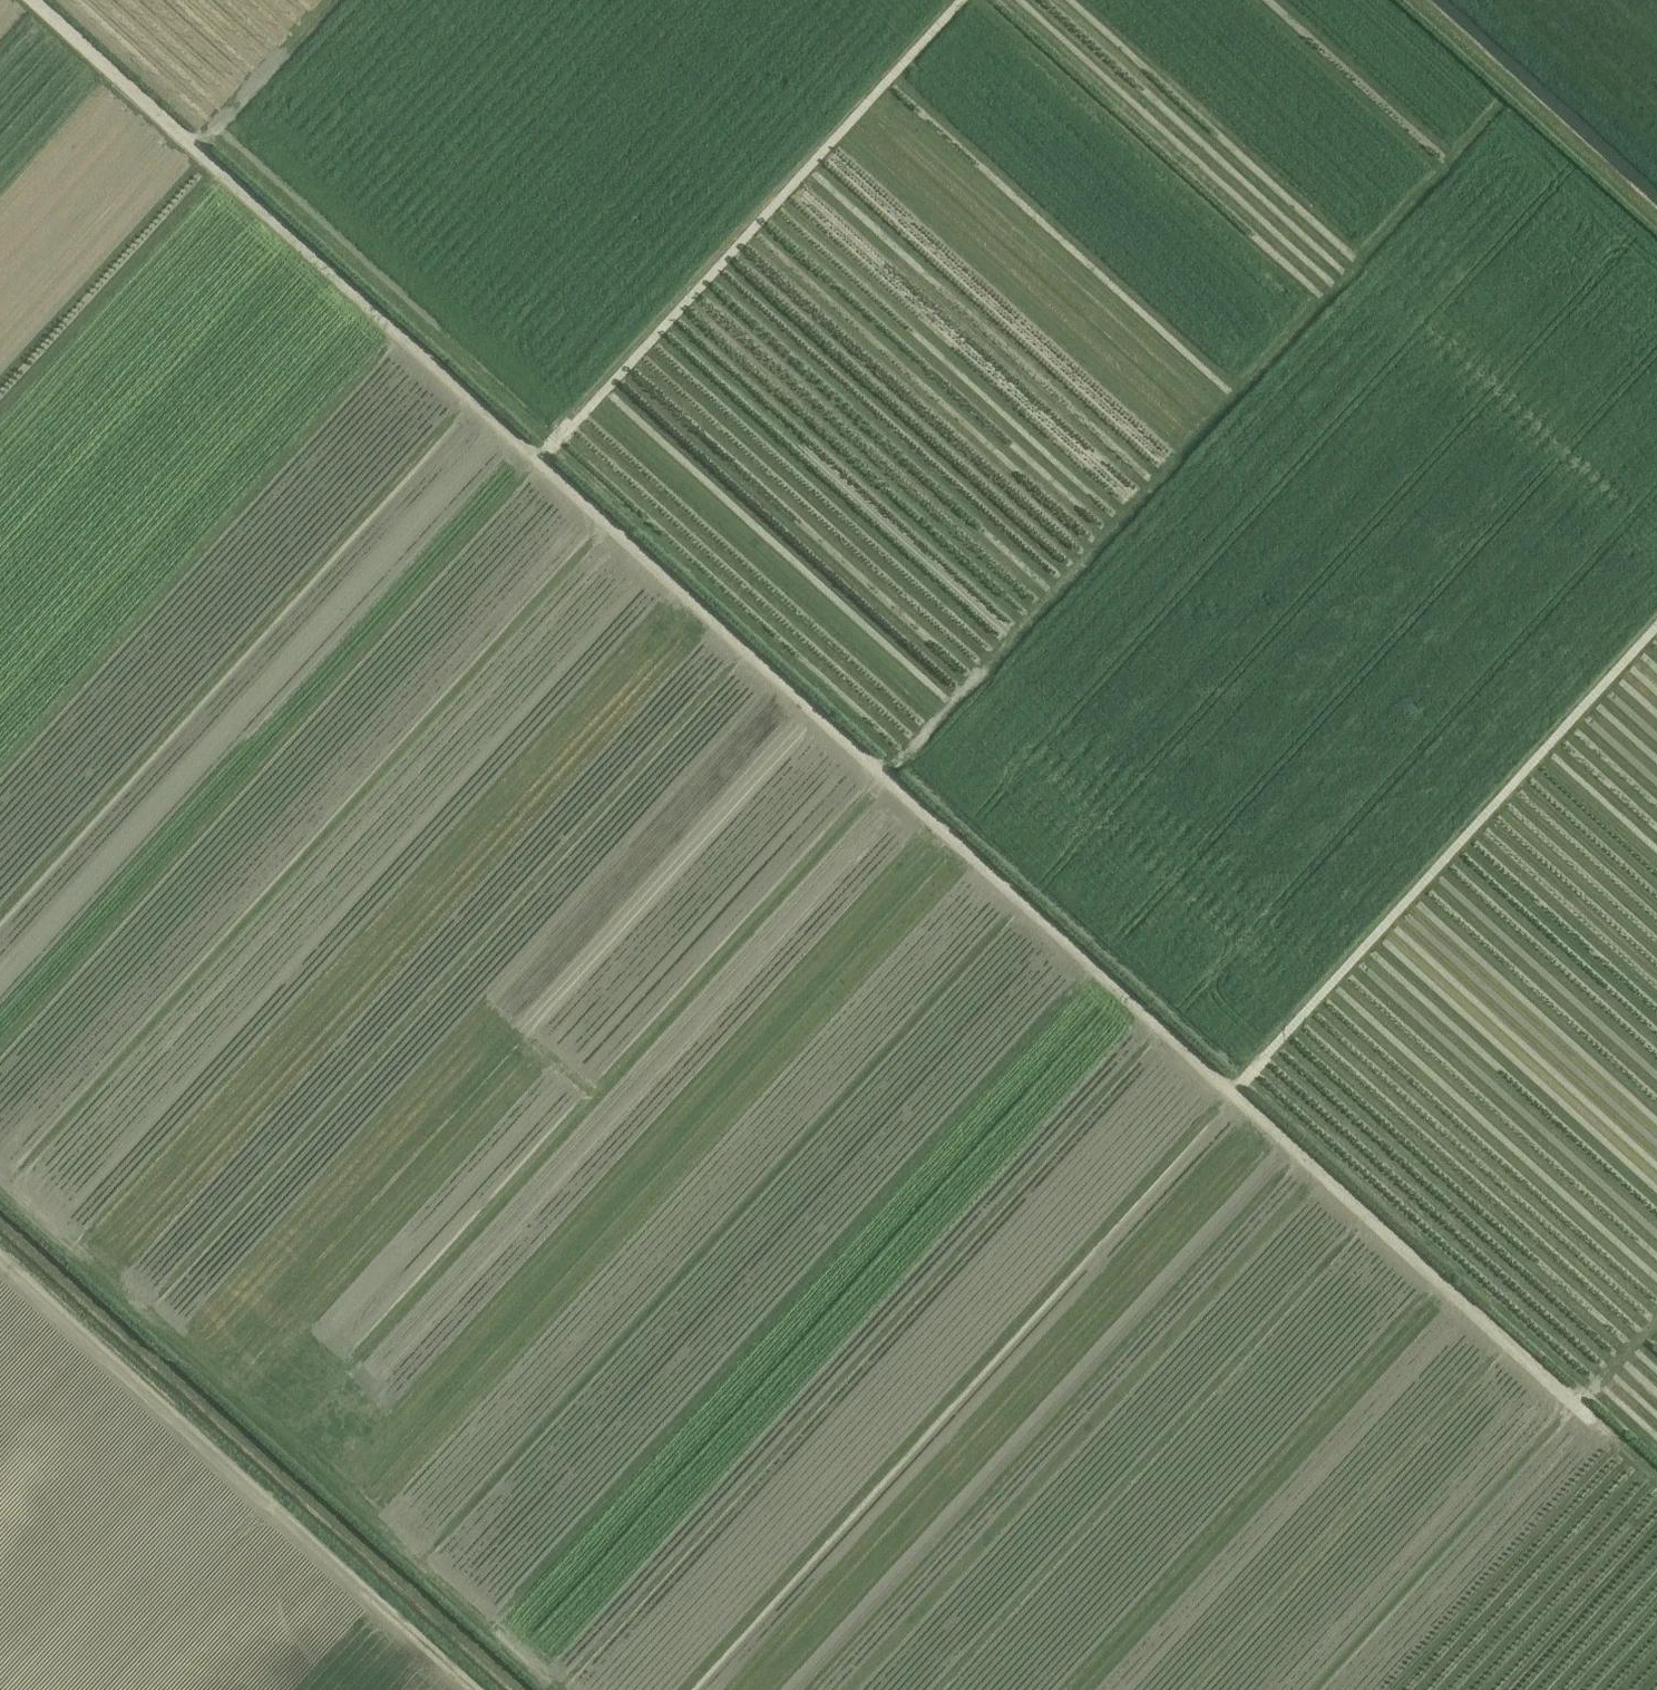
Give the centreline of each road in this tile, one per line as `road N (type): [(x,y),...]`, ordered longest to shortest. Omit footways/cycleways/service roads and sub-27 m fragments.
road 1 (track): [(29,0),(1579,1407)]
road 2 (track): [(963,0),(541,464)]
road 3 (track): [(1656,632),(1236,1096)]

